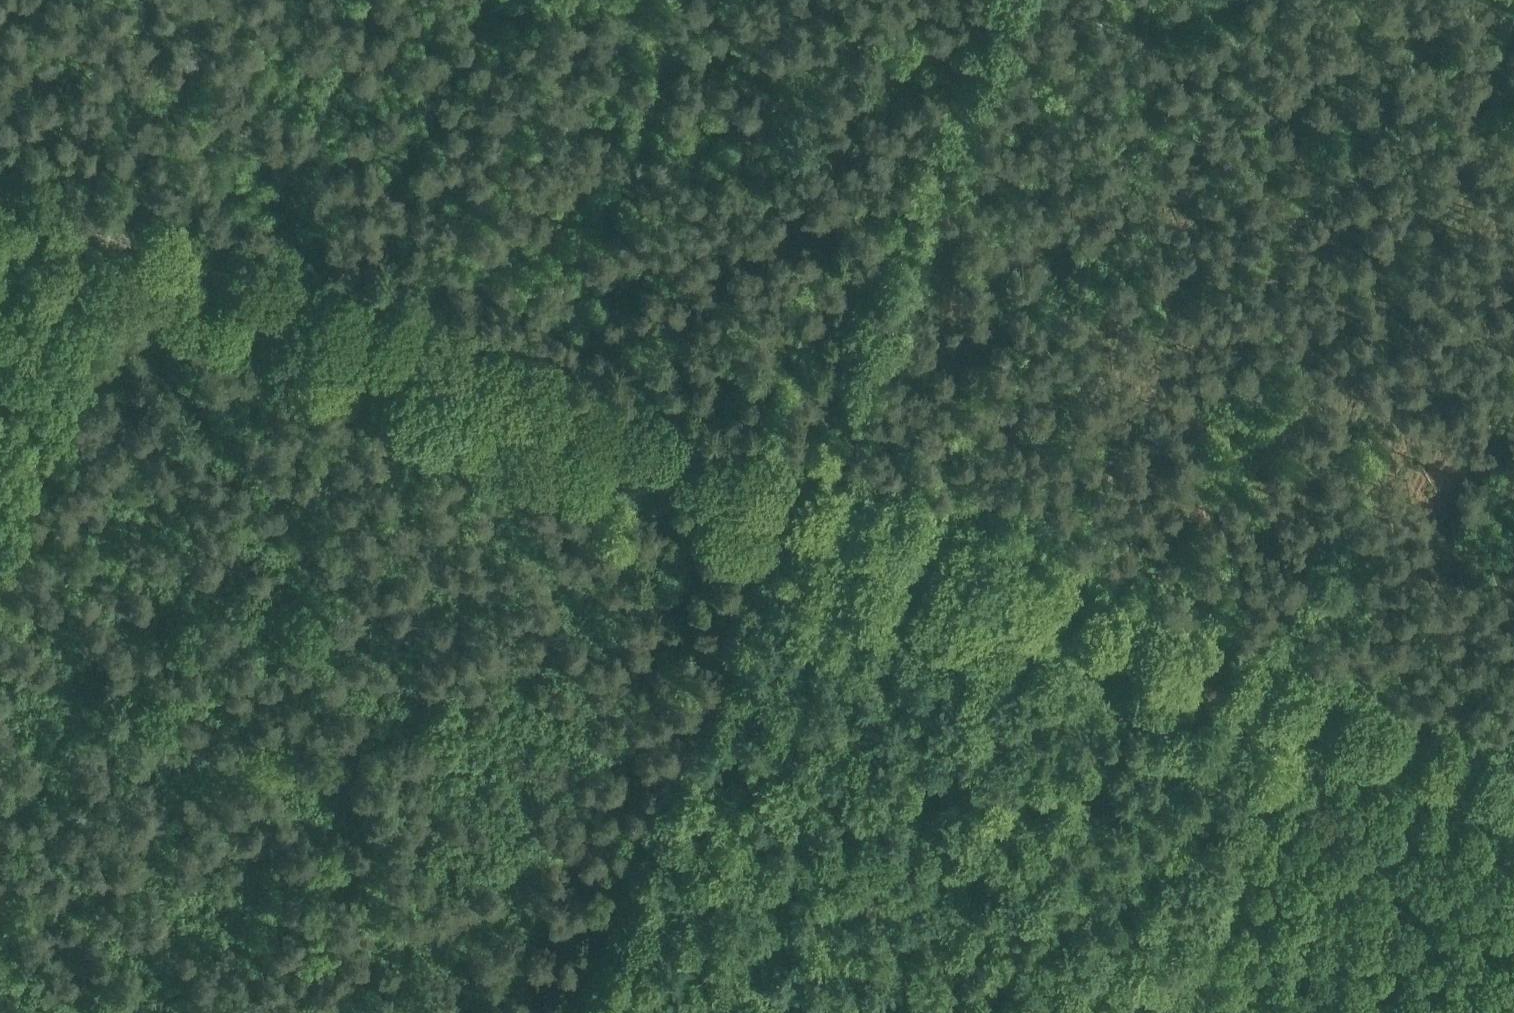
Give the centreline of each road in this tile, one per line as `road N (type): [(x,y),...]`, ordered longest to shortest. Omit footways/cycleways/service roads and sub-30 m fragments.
road 1 (track): [(1513,812),(755,504)]
road 2 (track): [(755,504),(0,205)]
road 3 (track): [(556,1012),(755,504)]

